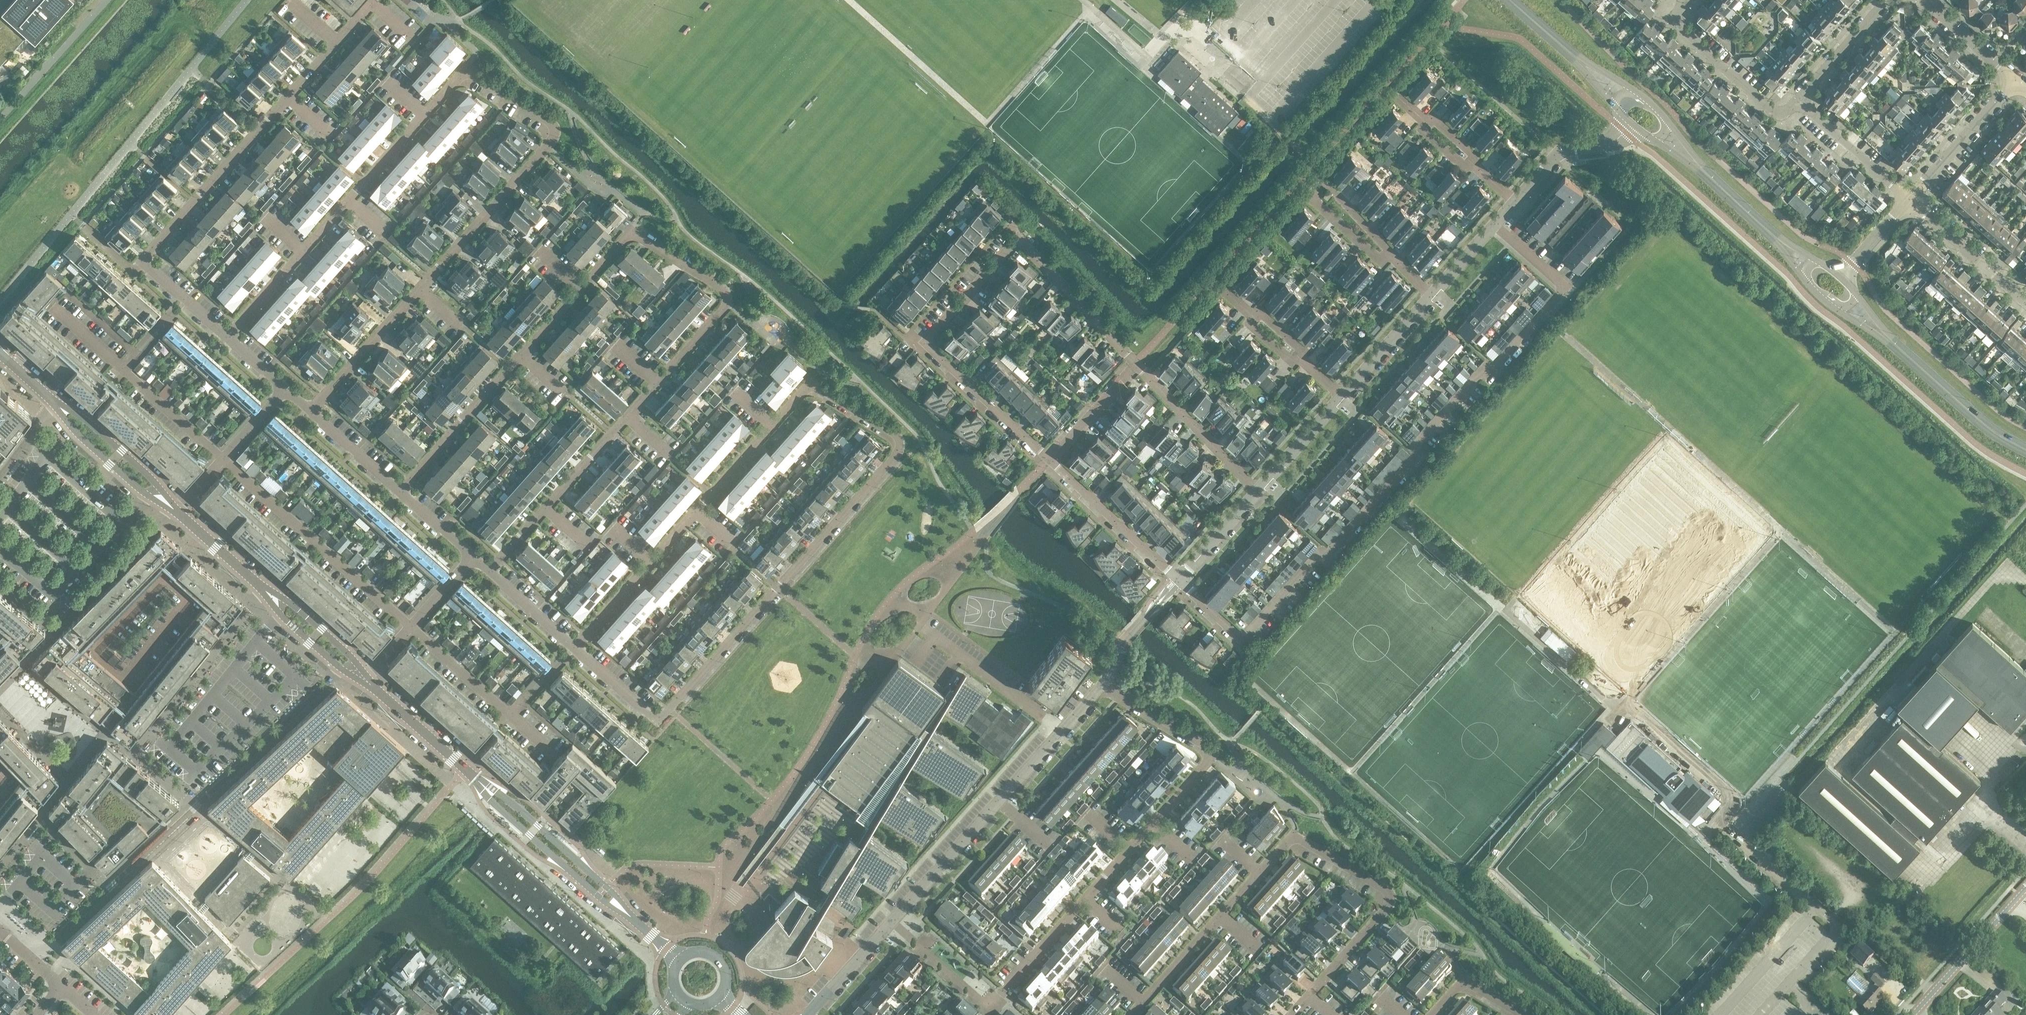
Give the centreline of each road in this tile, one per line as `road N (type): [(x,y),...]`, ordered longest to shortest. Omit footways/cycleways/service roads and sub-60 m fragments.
road 1 (residential): [(1179,580),(1243,640),(1568,288),(1496,224)]
road 2 (residential): [(774,425),(811,383),(894,432),(903,446),(658,720)]
road 3 (residential): [(1059,731),(1103,685),(1215,753),(1012,978),(996,1012)]
road 4 (residential): [(1132,1014),(1293,836),(1392,895),(1289,1014)]
road 5 (residential): [(1136,363),(1018,238),(925,343),(1050,460)]
road 6 (unclassified): [(344,669),(29,955)]
road 7 (residential): [(425,116),(467,67),(556,131),(418,289)]
road 8 (residential): [(806,1014),(1059,731)]
road 9 (residential): [(289,97),(143,261),(226,335)]
road 10 (residential): [(582,288),(635,229),(724,288),(726,304),(658,382)]
road 11 (residential): [(411,626),(224,458)]
road 12 (secondary): [(1834,307),(1982,427),(2025,453)]
road 13 (secondary): [(2025,445),(1969,406),(1885,331),(1855,292)]
road 14 (residential): [(224,458),(54,306)]
road 15 (tertiary): [(636,923),(607,887),(468,772)]
road 16 (tertiary): [(468,772),(509,818),(636,923)]
road 17 (secondary): [(1652,139),(1696,169),(1805,281)]
road 18 (secondary): [(1818,262),(1704,167),(1668,121)]
road 19 (residential): [(1687,0),(1675,16),(1677,26),(1774,112),(1799,101)]
road 20 (residential): [(552,749),(411,626)]
road 21 (residential): [(400,491),(522,357)]
road 22 (residential): [(1050,460),(1179,580)]
road 23 (residential): [(1255,492),(1136,363)]
road 24 (unclassified): [(1059,731),(924,626)]
road 25 (residential): [(418,289),(311,411)]
road 26 (secondary): [(1642,96),(1515,0)]
road 27 (residential): [(1909,202),(2019,88)]
road 28 (secondary): [(1505,0),(1619,109)]
road 29 (residential): [(2025,306),(1909,202)]
road 30 (tertiary): [(1913,1014),(2015,901)]
road 31 (residential): [(1799,101),(1909,202)]
road 32 (residential): [(1516,201),(1566,149),(1606,145),(1632,123)]
road 33 (tertiary): [(468,772),(365,679)]
road 34 (tertiary): [(156,493),(122,450),(54,403)]
road 35 (tertiary): [(54,403),(110,464),(156,493)]
road 36 (residential): [(1342,395),(1431,296)]
road 37 (residential): [(1885,0),(1799,101)]
road 38 (residential): [(1255,492),(1342,395)]
road 39 (residential): [(1050,460),(1136,363)]
road 40 (residential): [(2019,88),(1926,0)]
road 41 (residential): [(1329,184),(1315,201),(1383,262),(1392,253)]
road 42 (track): [(1939,637),(2007,563),(2025,580)]
road 43 (tertiary): [(267,592),(174,510)]
road 44 (residential): [(626,418),(544,509)]
road 45 (residential): [(1434,1014),(1466,979),(1531,1014)]
road 46 (residential): [(311,411),(400,491)]

